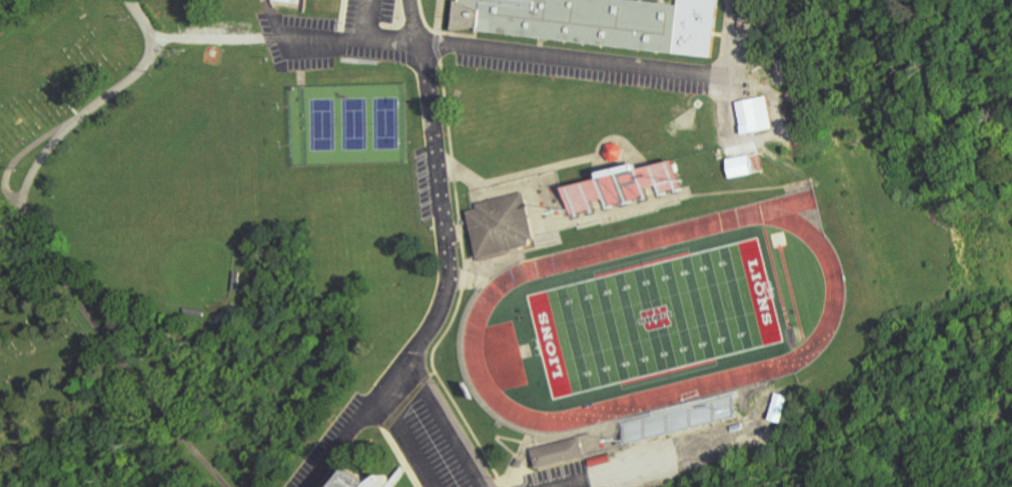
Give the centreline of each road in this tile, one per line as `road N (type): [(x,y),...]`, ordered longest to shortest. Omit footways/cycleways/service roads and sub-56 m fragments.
road 1 (residential): [(129,0),(150,40),(147,63),(52,146),(25,191),(25,217),(116,355),(229,486)]

